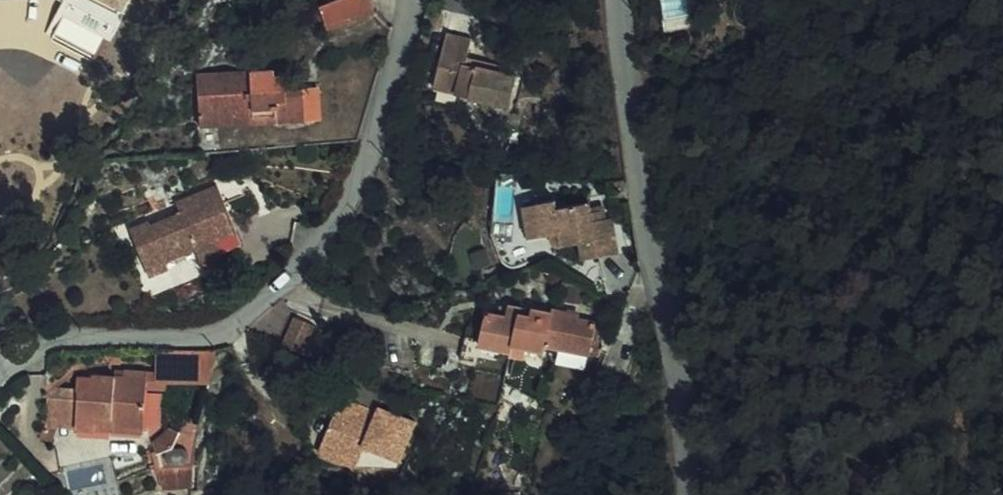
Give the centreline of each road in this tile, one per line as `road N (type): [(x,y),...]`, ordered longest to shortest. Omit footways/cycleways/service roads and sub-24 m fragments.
road 1 (residential): [(413,0),(355,191),(340,221),(287,281),(204,333),(60,336),(0,370)]
road 2 (residential): [(689,494),(616,0)]

